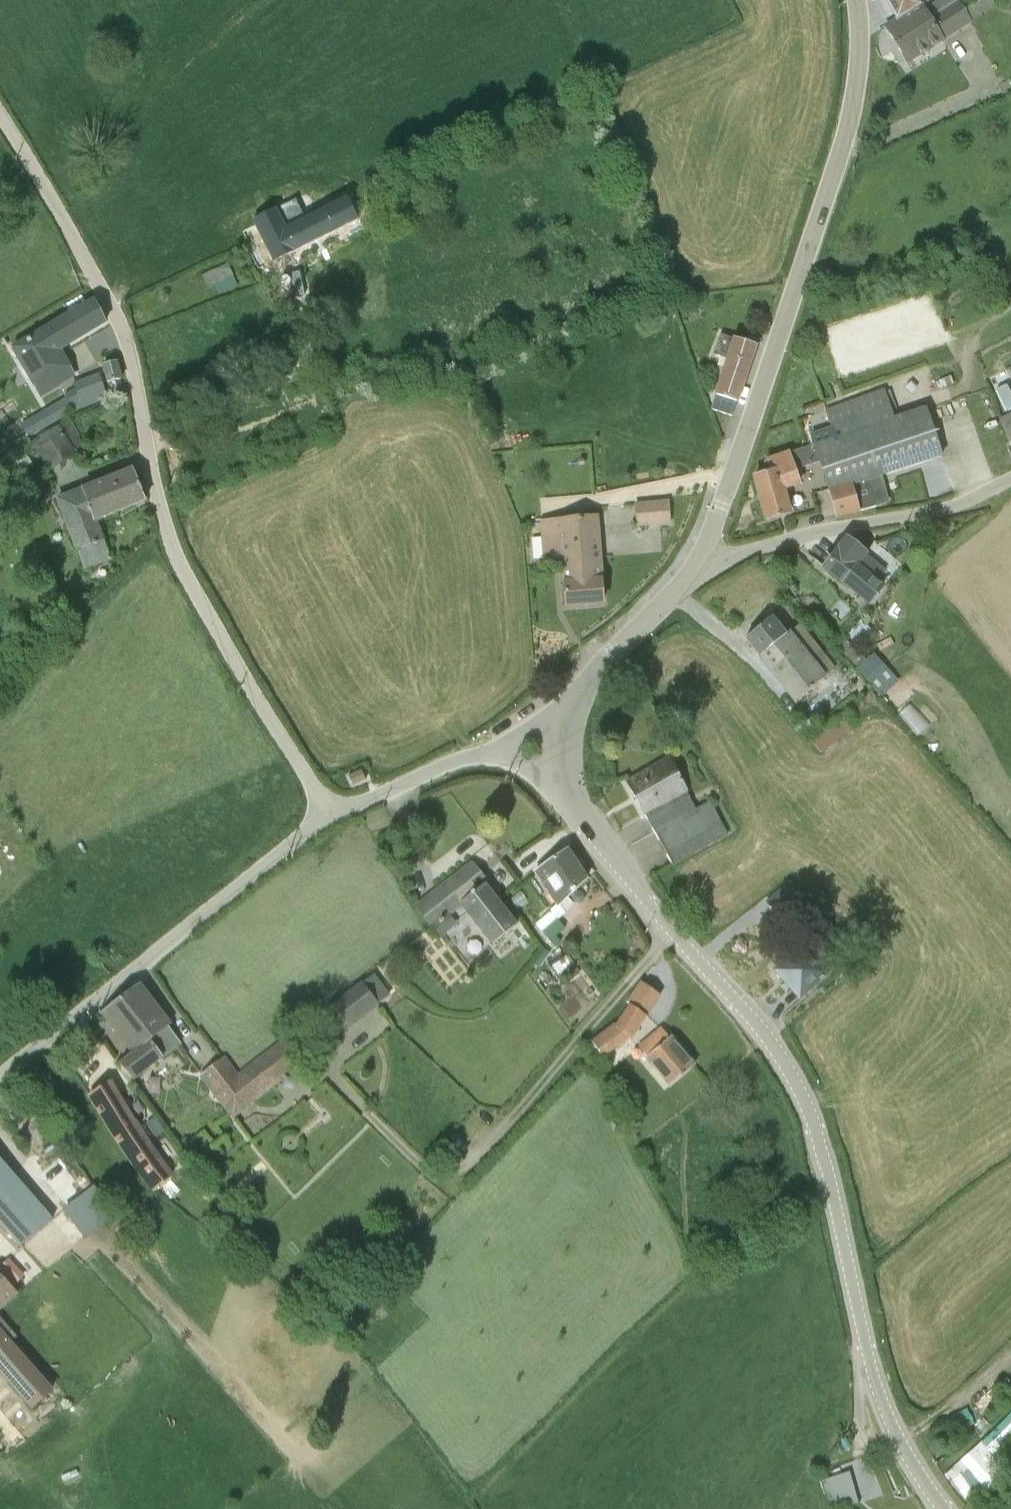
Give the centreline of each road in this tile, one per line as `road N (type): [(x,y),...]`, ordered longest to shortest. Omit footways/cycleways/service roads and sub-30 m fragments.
road 1 (unclassified): [(941,1508),(897,1444),(869,1370),(836,1217),(790,1072),(614,866),(558,786)]
road 2 (unclassified): [(330,820),(179,567),(114,319),(0,125)]
road 3 (unclassified): [(698,563),(844,140),(859,51),(855,0)]
road 4 (track): [(332,1082),(418,1167),(451,1177),(470,1166),(630,985)]
road 5 (unclassified): [(0,1077),(330,820)]
road 6 (unclassified): [(698,563),(947,511),(1010,482)]
road 7 (unclassified): [(562,713),(698,563)]
road 8 (unclassified): [(330,820),(487,756)]

